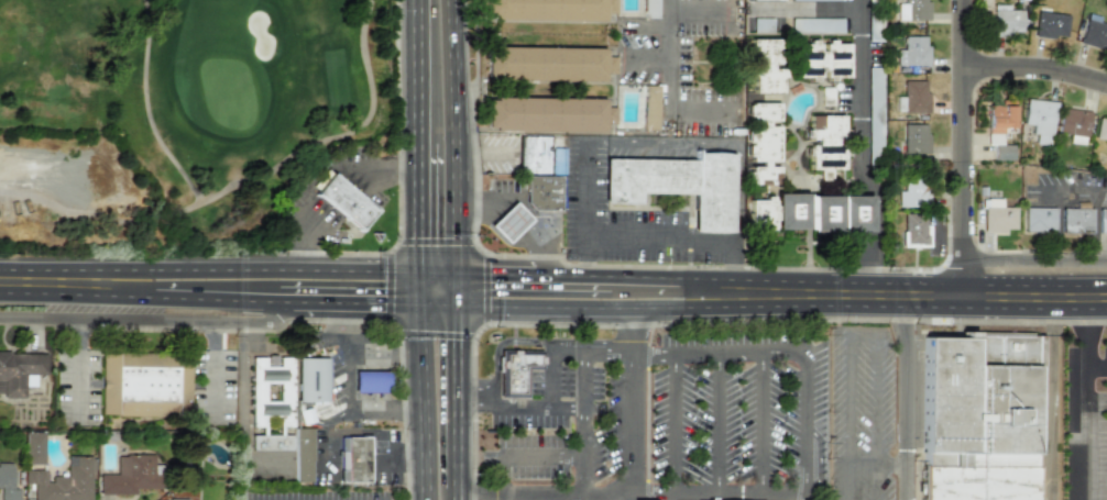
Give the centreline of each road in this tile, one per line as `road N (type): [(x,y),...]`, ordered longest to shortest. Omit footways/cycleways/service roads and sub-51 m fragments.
road 1 (secondary): [(733,290),(1106,294)]
road 2 (secondary): [(414,271),(133,269),(101,282)]
road 3 (primary): [(460,305),(454,0)]
road 4 (residential): [(957,293),(962,0)]
road 5 (residential): [(0,318),(256,323),(283,300)]
road 6 (secondary): [(460,305),(688,307),(733,290)]
road 7 (primary): [(415,303),(421,499)]
road 8 (primary): [(460,499),(460,305)]
road 9 (primary): [(413,0),(413,145)]
road 10 (residential): [(964,67),(1031,67),(1106,85)]
road 11 (secondary): [(283,300),(415,303)]
road 12 (secondary): [(153,296),(283,300)]
road 13 (primary): [(413,145),(414,271)]

